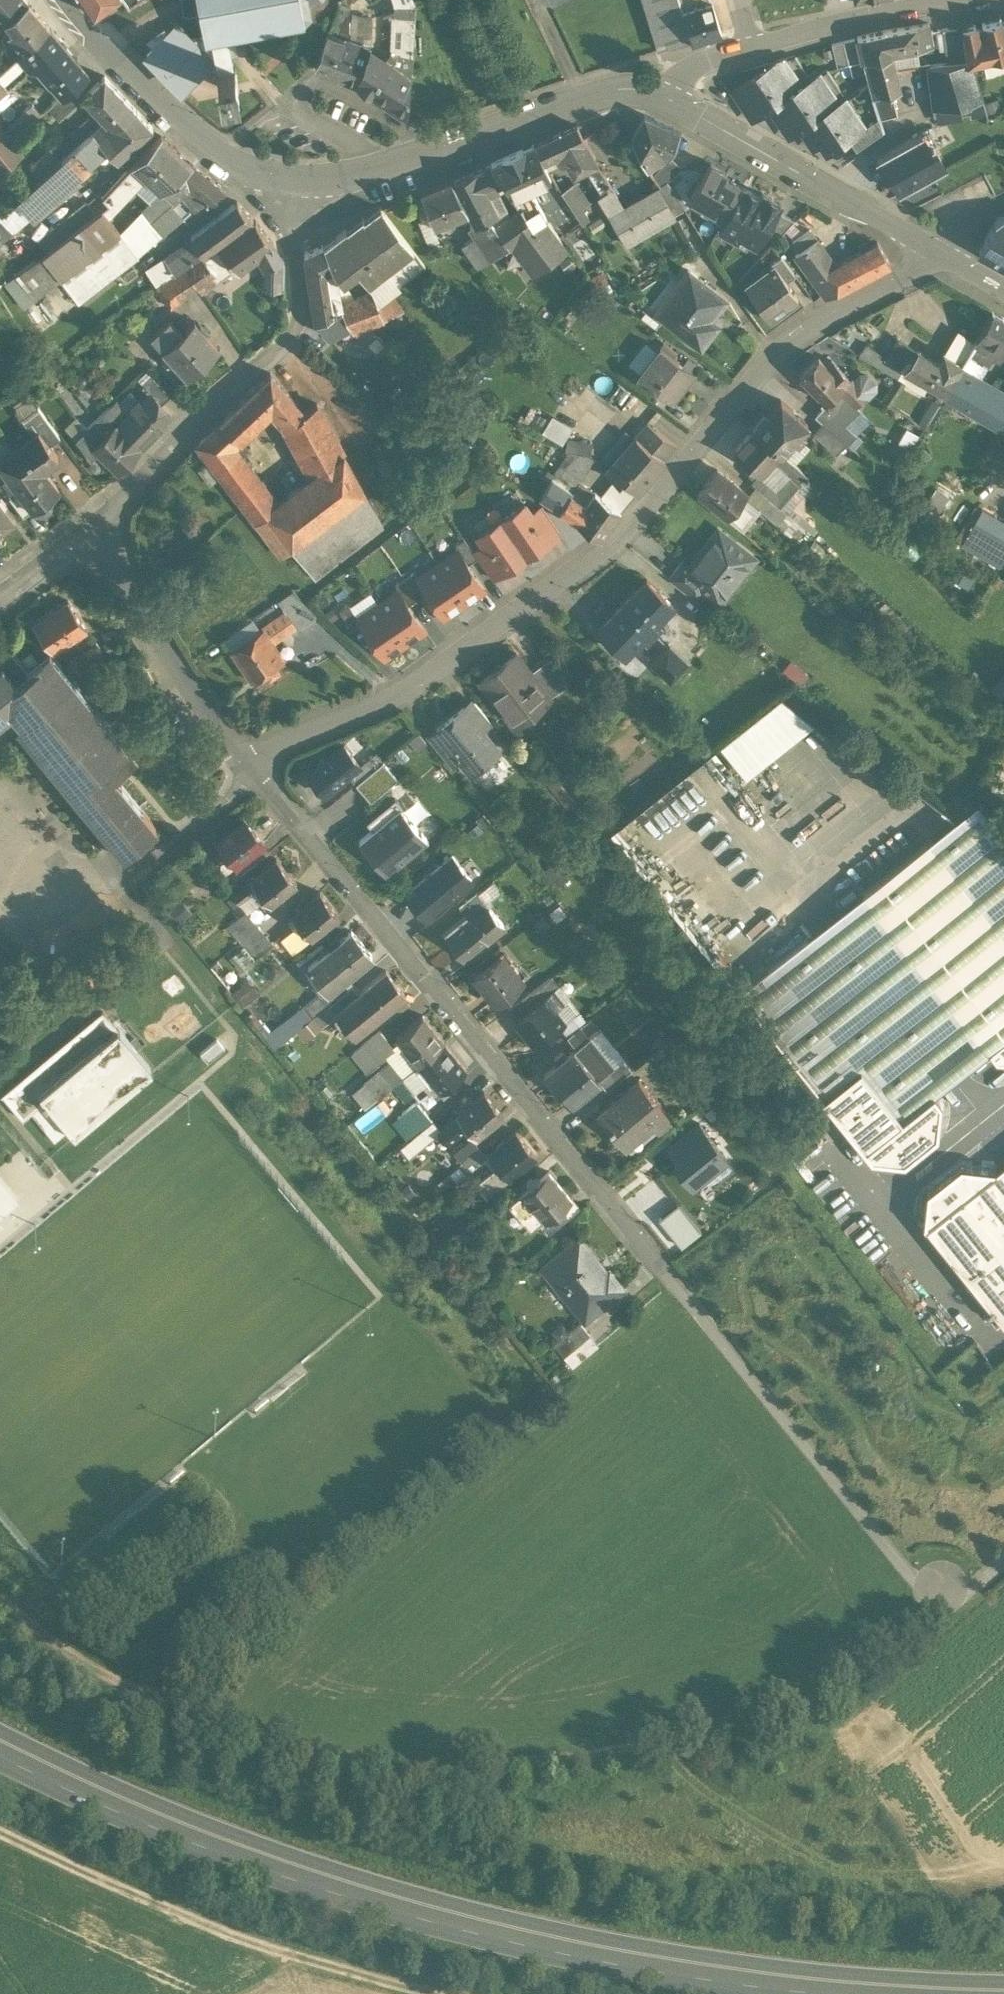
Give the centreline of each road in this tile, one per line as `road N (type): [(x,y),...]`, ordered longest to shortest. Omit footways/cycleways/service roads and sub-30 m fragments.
road 1 (residential): [(253,776),(567,1149),(919,1590),(964,1596),(1003,1562)]
road 2 (track): [(0,1597),(98,1666),(240,1729),(362,1753),(517,1765),(680,1741),(755,1712),(859,1664),(937,1611),(939,1590)]
road 3 (primary): [(960,1993),(674,1966),(378,1895),(139,1810),(0,1740)]
road 4 (residential): [(940,255),(772,361),(647,511),(511,622),(402,692),(286,744),(253,776)]
road 5 (track): [(435,1993),(245,1937),(81,1874),(0,1830)]
road 6 (residential): [(107,526),(158,461),(284,344),(297,298),(295,188)]
road 7 (tertiary): [(295,188),(364,177),(580,100),(630,89),(666,98)]
road 8 (tertiary): [(666,98),(940,255)]
road 9 (tertiary): [(59,0),(170,120),(256,182),(295,188)]
road 10 (residential): [(107,526),(253,776)]
road 11 (residential): [(751,48),(993,0)]
road 12 (residential): [(0,610),(107,526)]

